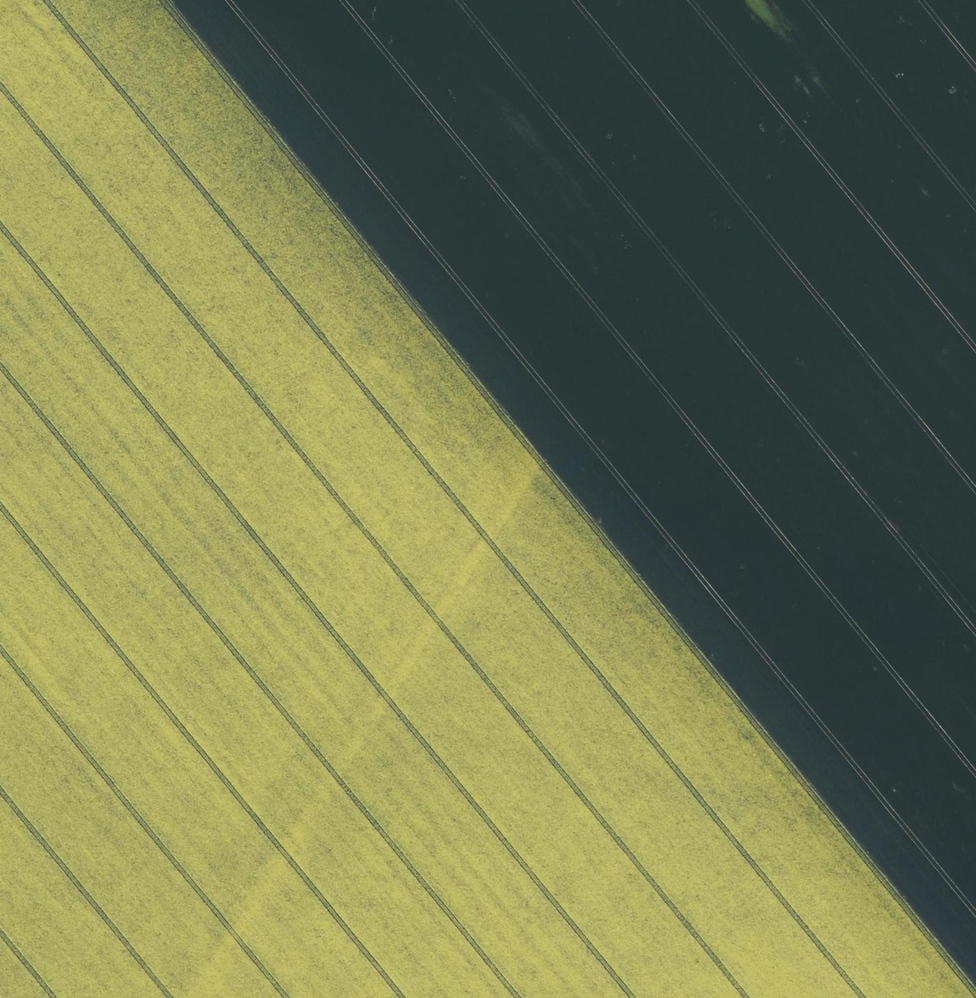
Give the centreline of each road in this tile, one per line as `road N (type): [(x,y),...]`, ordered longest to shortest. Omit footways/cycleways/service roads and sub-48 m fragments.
road 1 (track): [(168,0),(975,990)]

